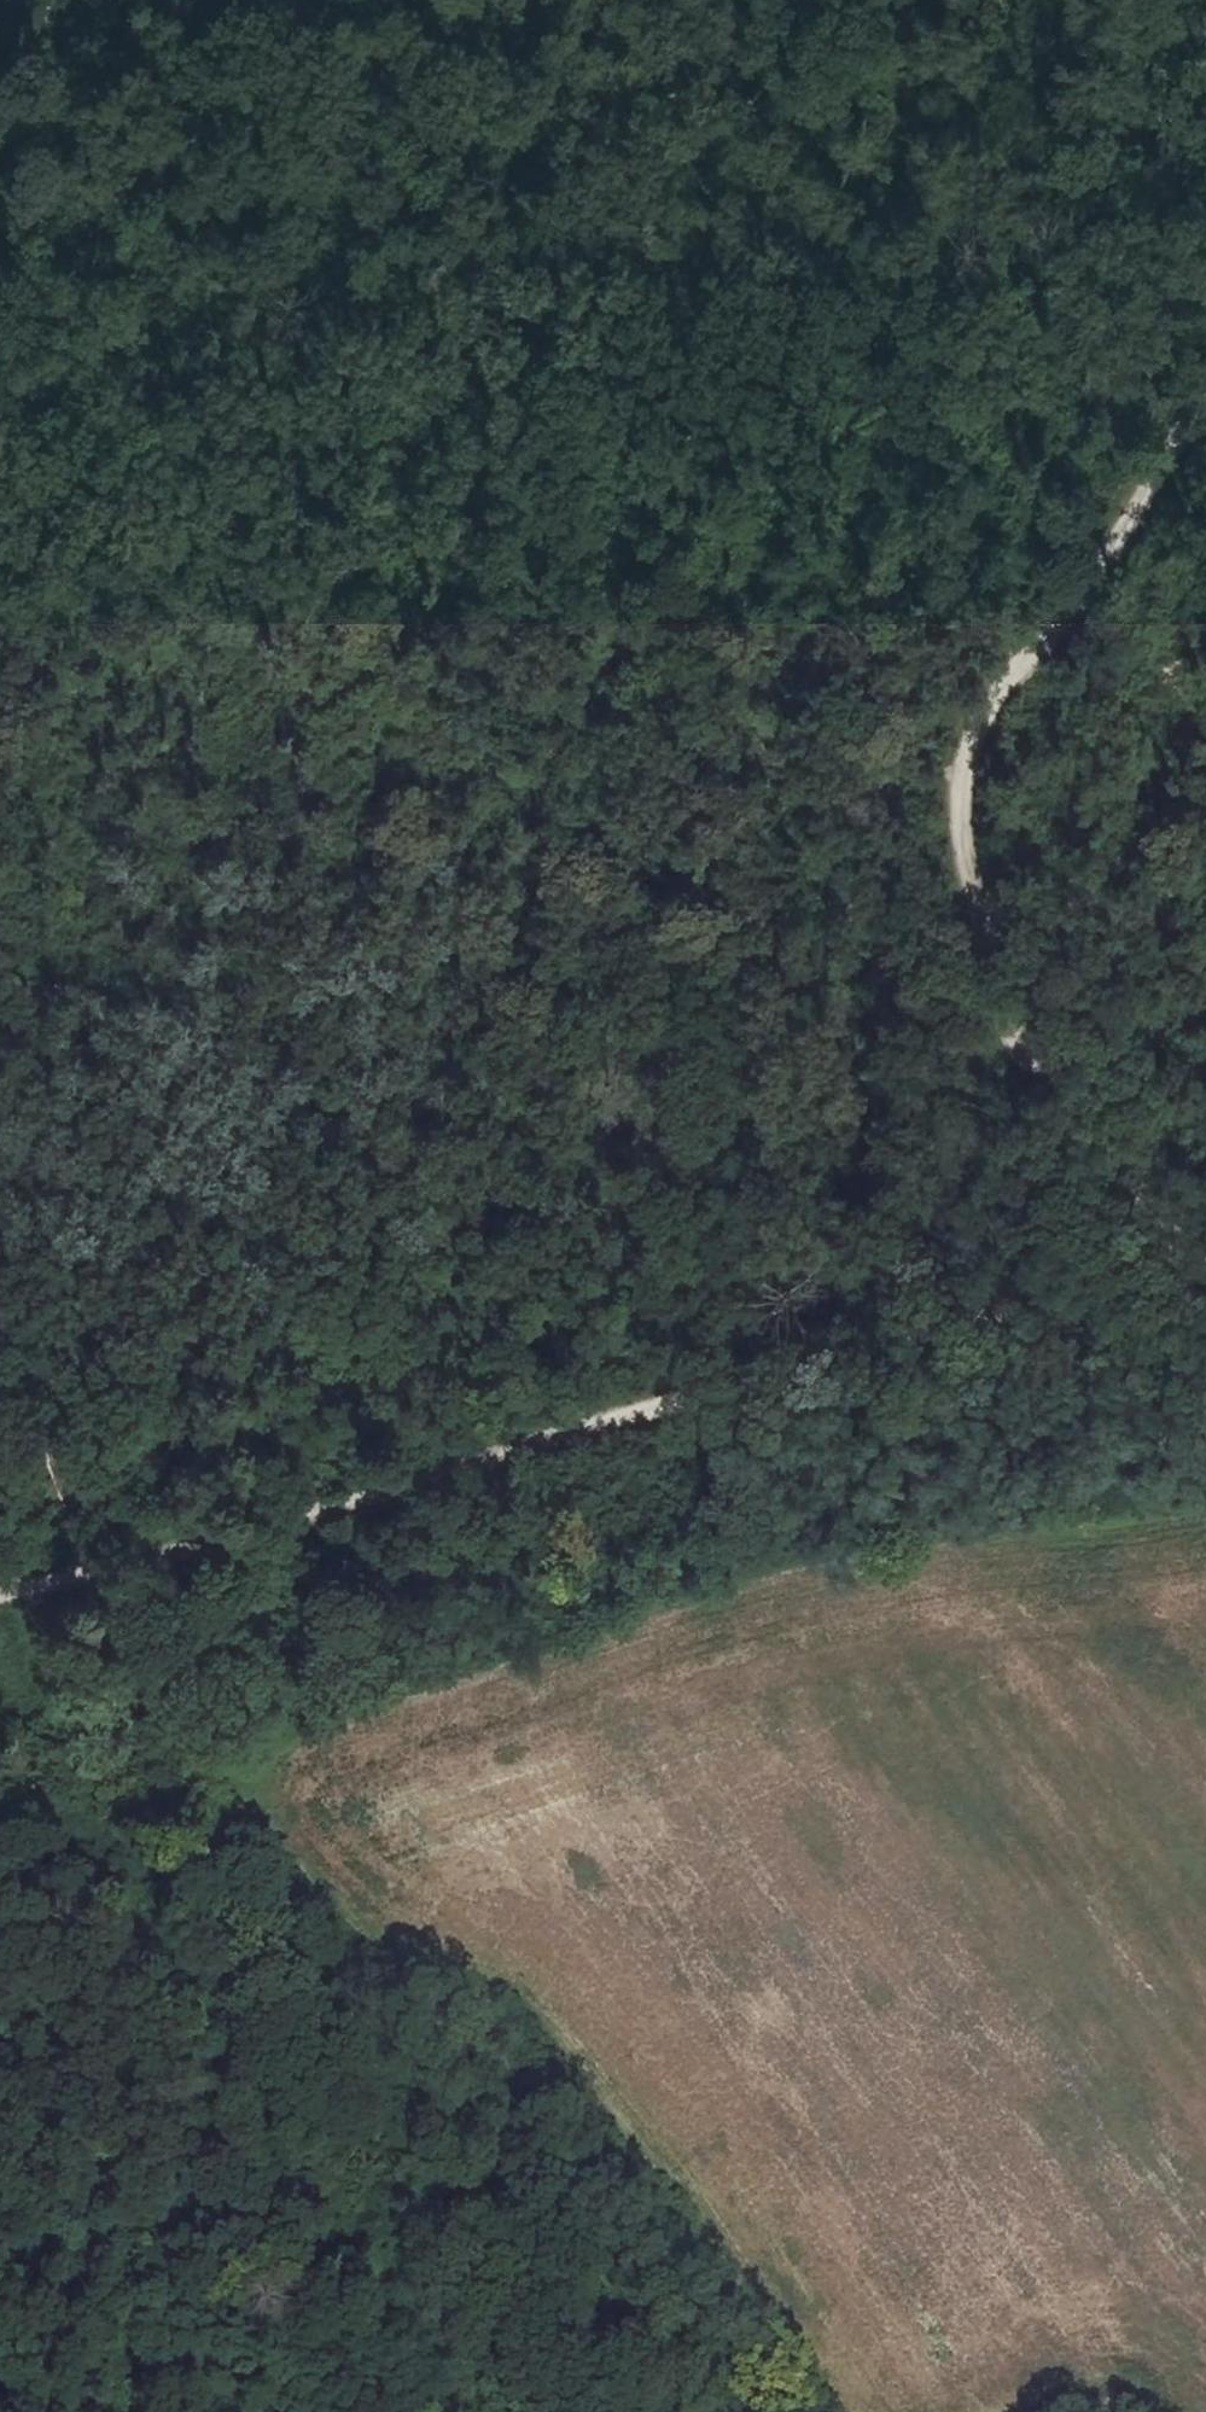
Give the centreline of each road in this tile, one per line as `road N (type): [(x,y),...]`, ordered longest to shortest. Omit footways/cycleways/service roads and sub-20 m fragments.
road 1 (track): [(1152,1242),(1095,1279),(0,1600)]
road 2 (track): [(1205,402),(1054,636),(987,708),(957,771),(959,837),(984,964),(1007,1022),(1035,1068),(1129,1143),(1149,1195),(1152,1242)]

